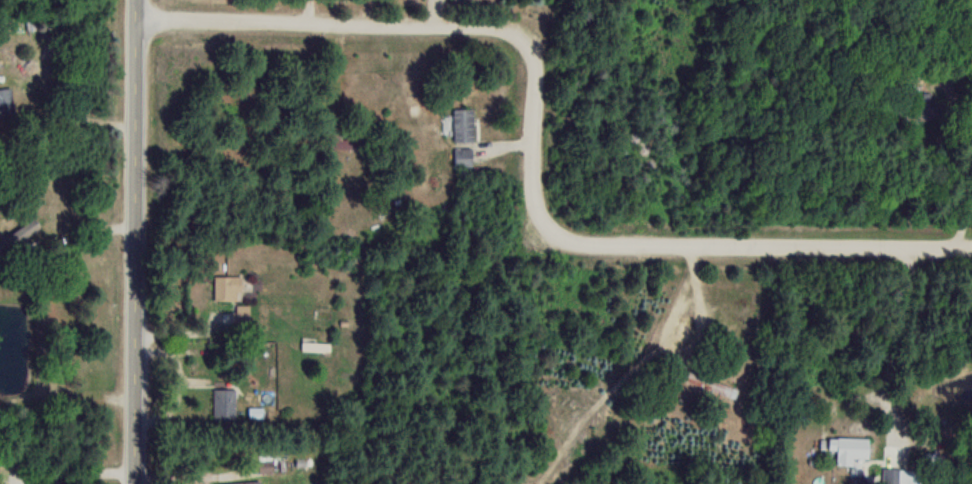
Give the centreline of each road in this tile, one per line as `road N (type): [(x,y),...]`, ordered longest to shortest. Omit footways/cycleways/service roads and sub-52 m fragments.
road 1 (residential): [(971,249),(585,247),(550,240),(534,219),(541,59),(532,35),(494,27),(136,19)]
road 2 (tertiary): [(135,483),(136,0)]

